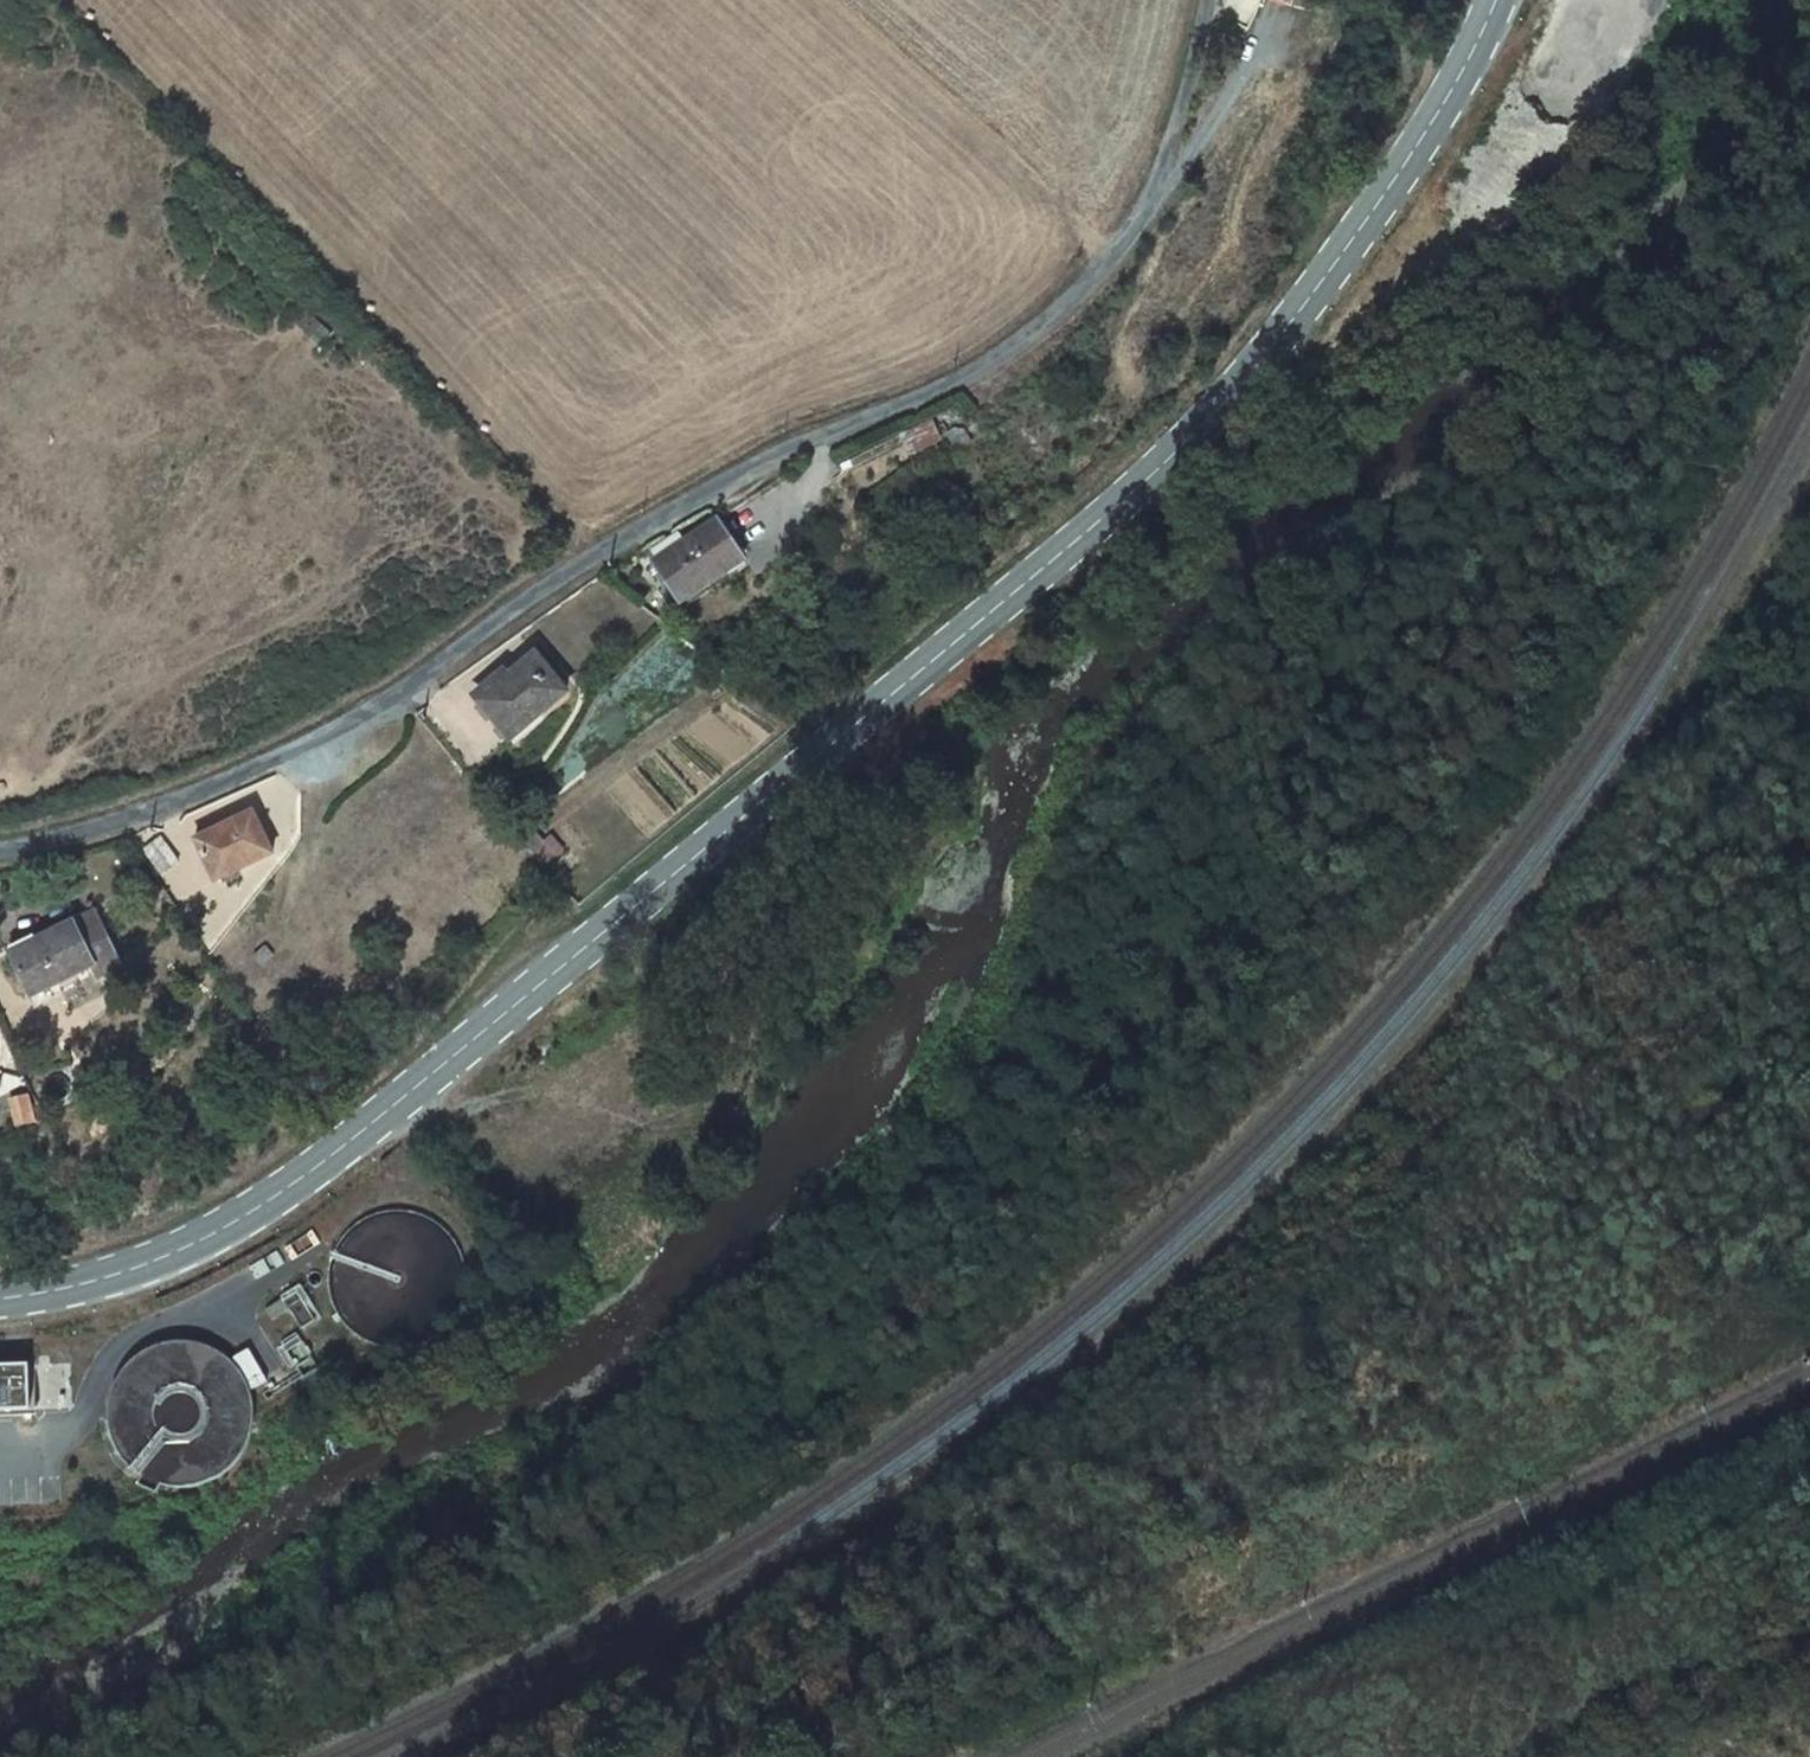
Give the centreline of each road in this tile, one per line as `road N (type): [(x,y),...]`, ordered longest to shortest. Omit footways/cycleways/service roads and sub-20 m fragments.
road 1 (primary): [(1495,0),(1448,95),(1353,240),(1236,389),(1098,517),(312,1169),(201,1238),(74,1296),(0,1299)]
road 2 (unclassified): [(1208,0),(1181,128),(1155,196),(1102,271),(1017,345),(617,543),(415,681),(270,761),(78,837),(0,848)]

